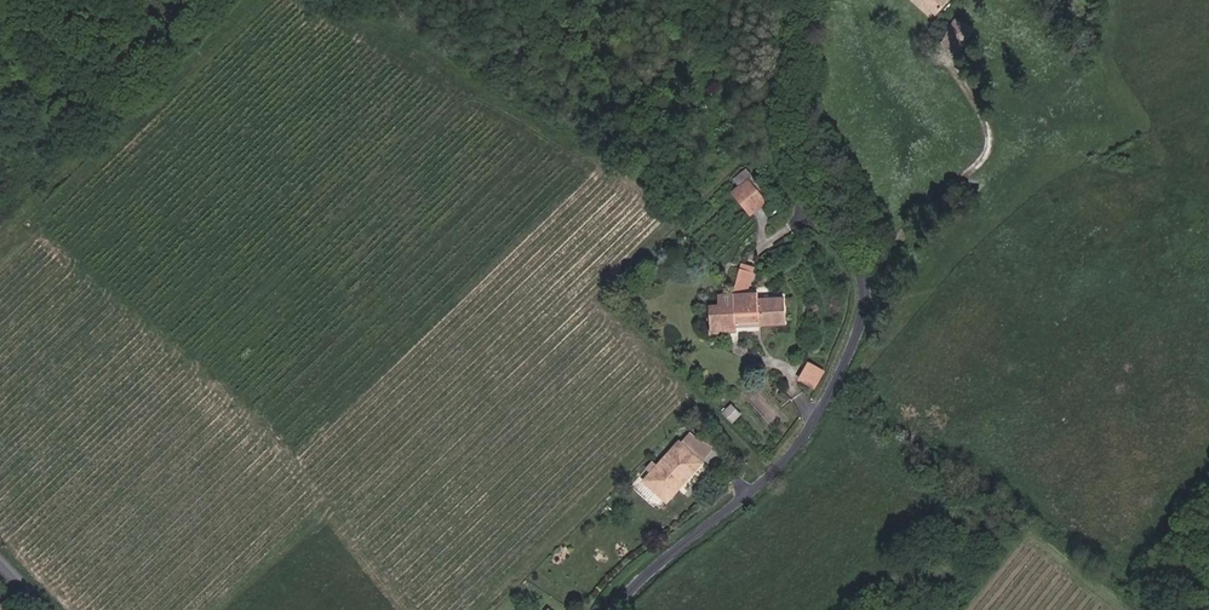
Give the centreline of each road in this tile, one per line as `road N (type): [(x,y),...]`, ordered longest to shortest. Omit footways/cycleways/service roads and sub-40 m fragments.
road 1 (residential): [(619,609),(811,436),(862,332),(868,276),(814,207),(782,145),(790,21)]

